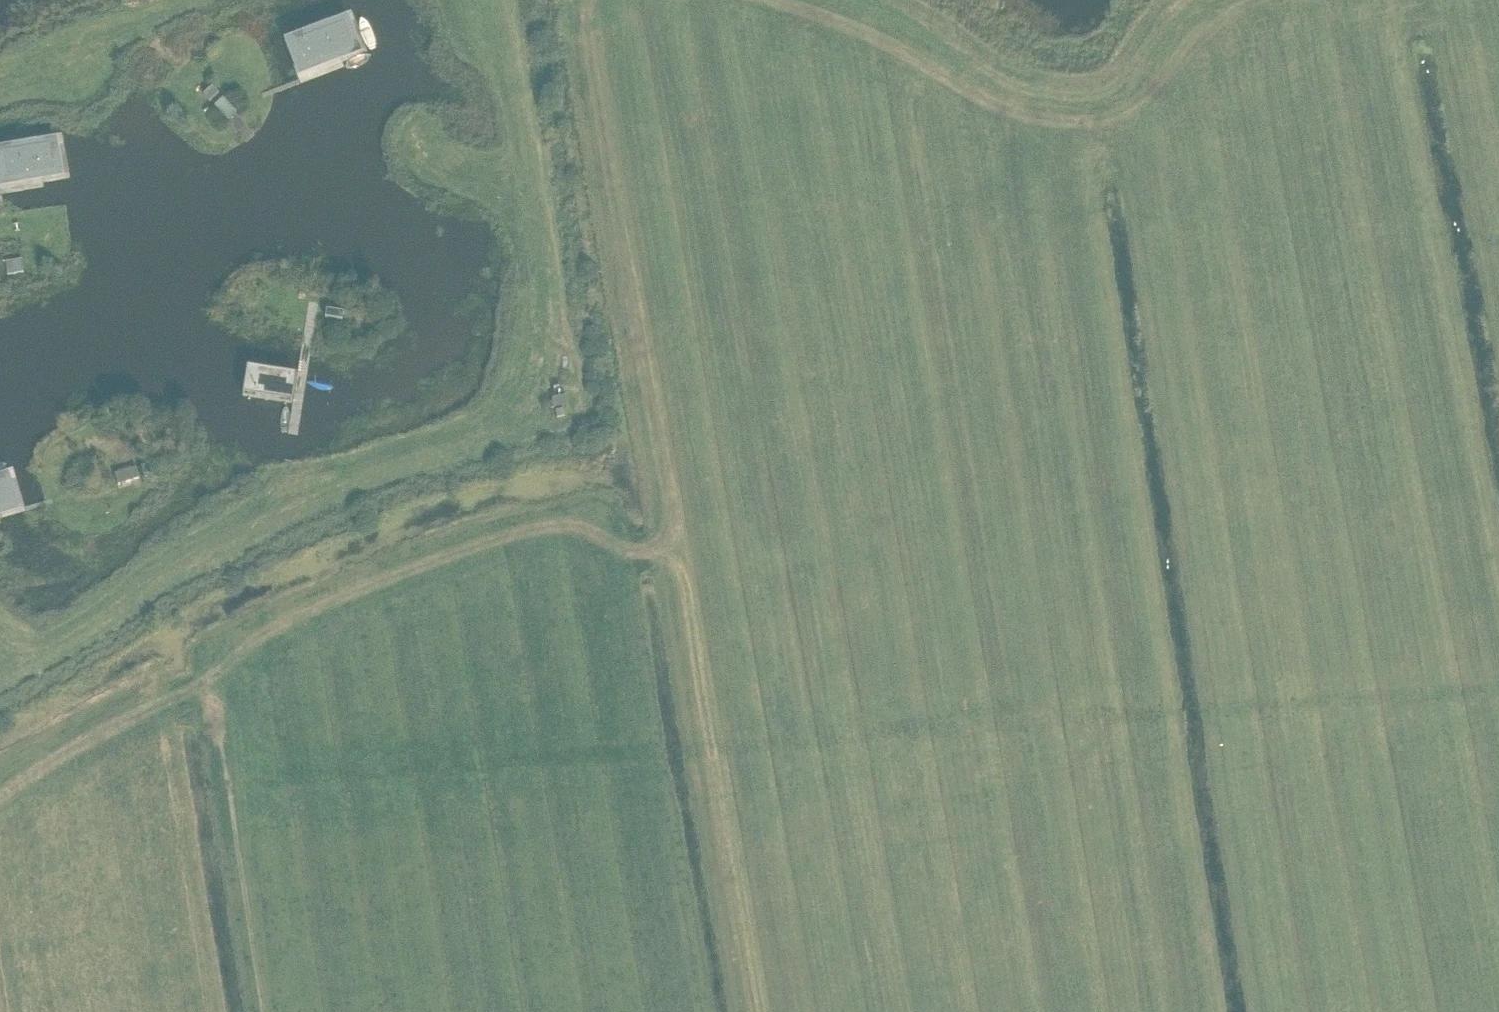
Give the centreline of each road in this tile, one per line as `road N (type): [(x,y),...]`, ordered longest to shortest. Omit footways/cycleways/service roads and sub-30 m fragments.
road 1 (track): [(499,0),(552,315),(544,370),(523,414),(490,439),(308,510),(226,553),(0,689)]
road 2 (track): [(1168,0),(1122,68),(1095,85),(1065,86),(1011,72),(898,0)]
road 3 (track): [(187,0),(0,78)]

